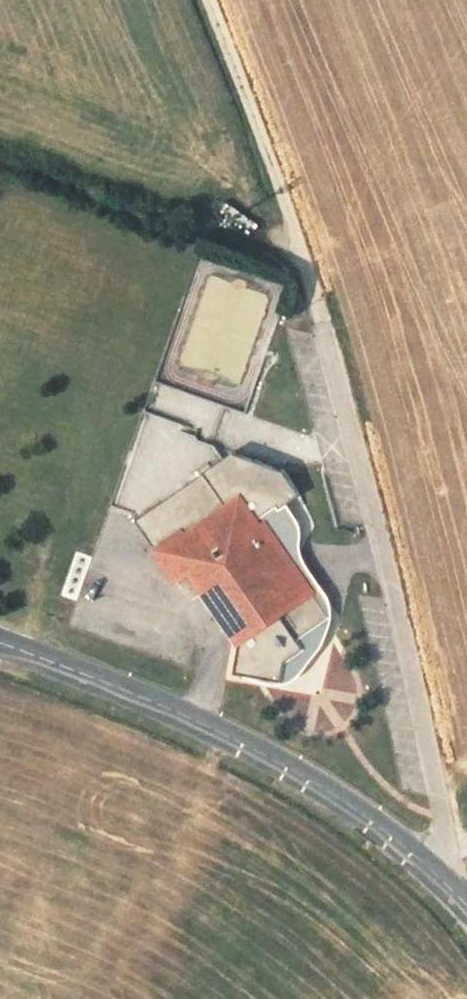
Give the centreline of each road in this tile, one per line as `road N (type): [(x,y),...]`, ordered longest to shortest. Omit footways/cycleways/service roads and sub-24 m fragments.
road 1 (residential): [(441,880),(444,805),(325,335)]
road 2 (tertiary): [(441,880),(345,802),(232,738),(0,643)]
road 3 (track): [(206,0),(325,335)]

